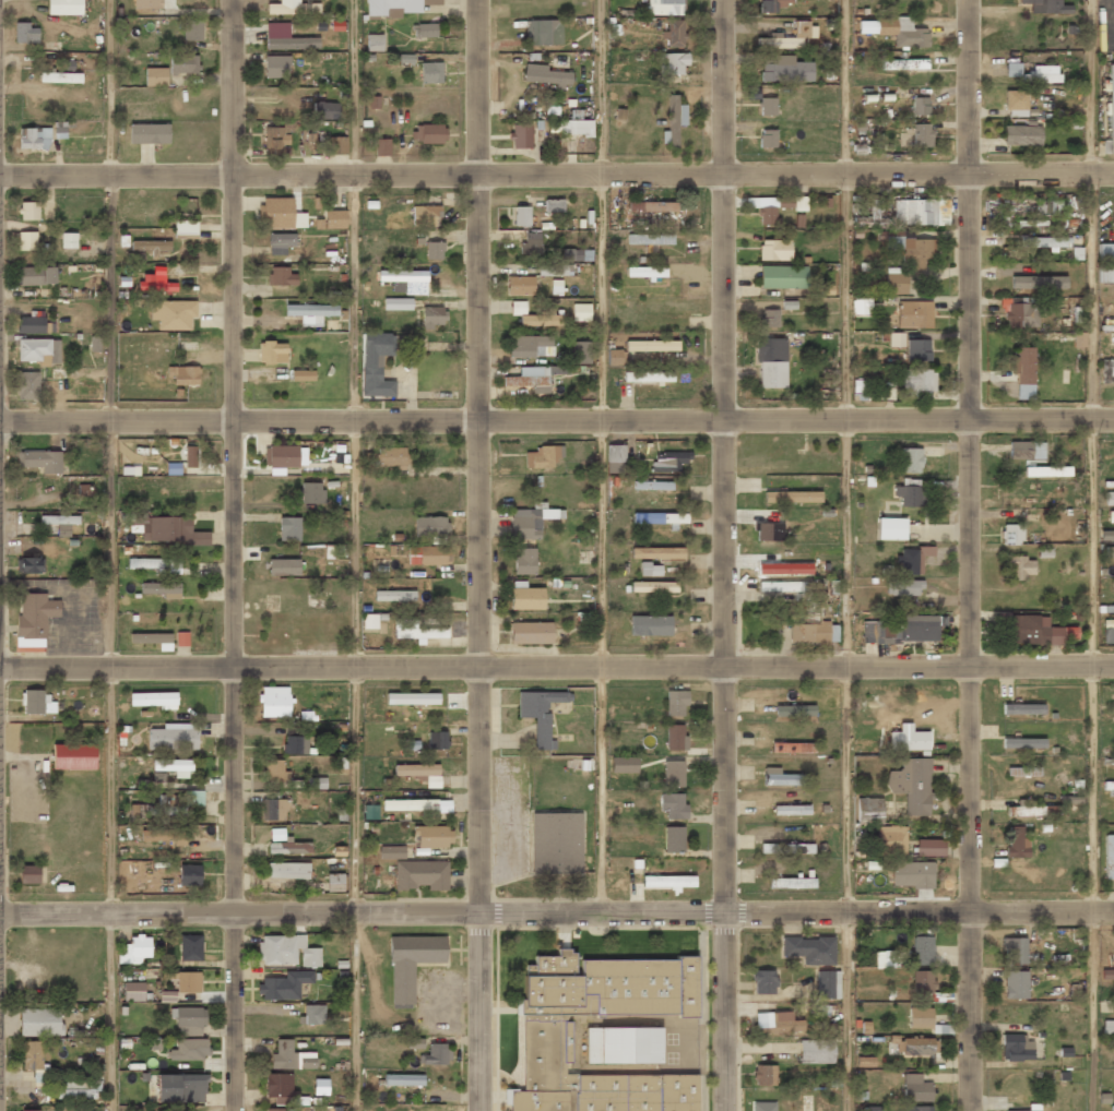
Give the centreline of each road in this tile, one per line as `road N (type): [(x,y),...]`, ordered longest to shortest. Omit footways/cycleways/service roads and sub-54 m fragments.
road 1 (residential): [(0,422),(1113,418)]
road 2 (residential): [(0,914),(1113,915)]
road 3 (residential): [(0,667),(1113,666)]
road 4 (residential): [(0,175),(1113,176)]
road 5 (residential): [(967,0),(976,1110)]
road 6 (residential): [(228,0),(236,1110)]
road 7 (residential): [(722,0),(729,1110)]
road 8 (residential): [(476,0),(480,1110)]

